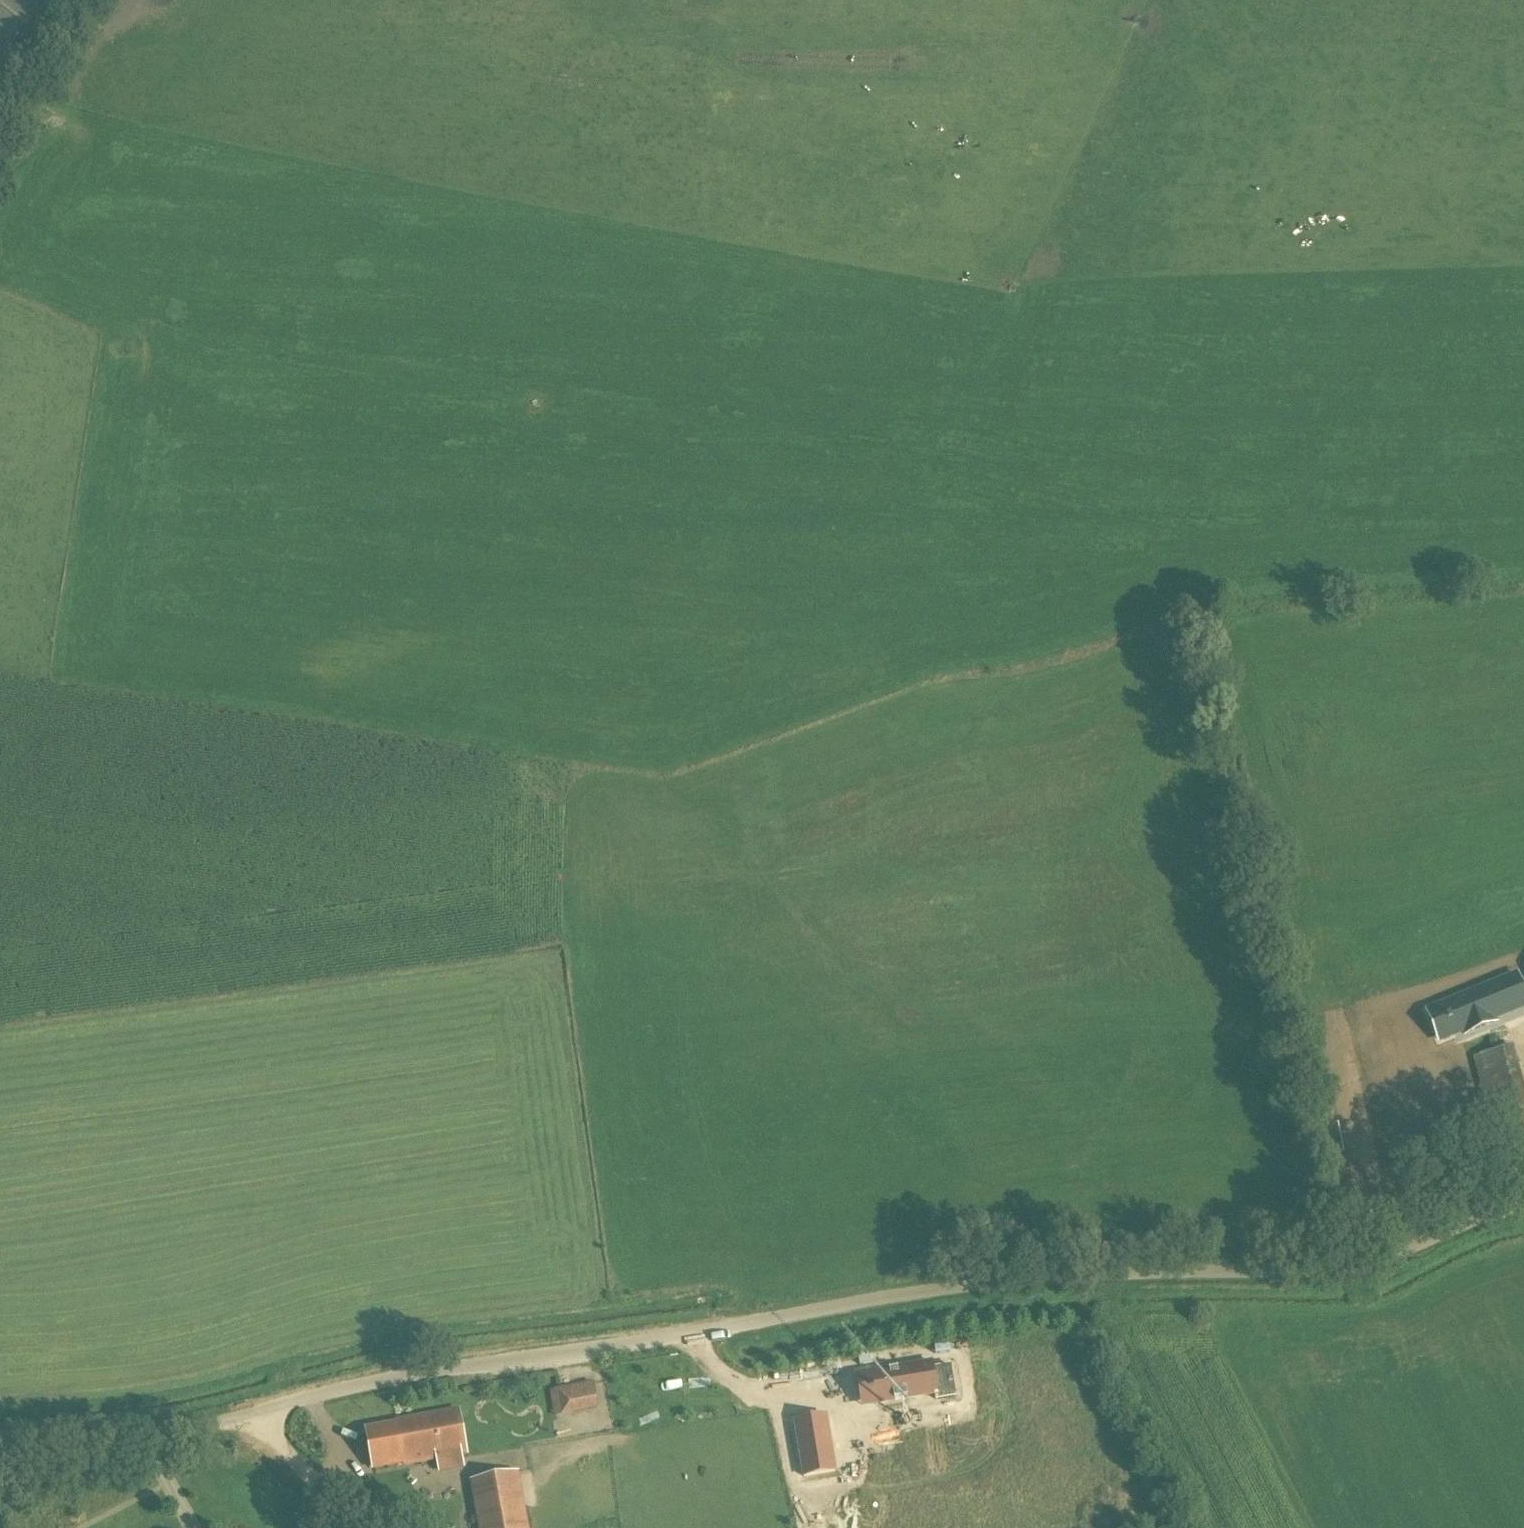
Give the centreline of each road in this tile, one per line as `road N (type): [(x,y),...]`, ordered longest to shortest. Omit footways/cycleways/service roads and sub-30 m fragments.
road 1 (unclassified): [(0,1453),(157,1435),(464,1366),(914,1295),(1046,1279),(1347,1271),(1523,1219)]
road 2 (track): [(251,1418),(366,1527)]

